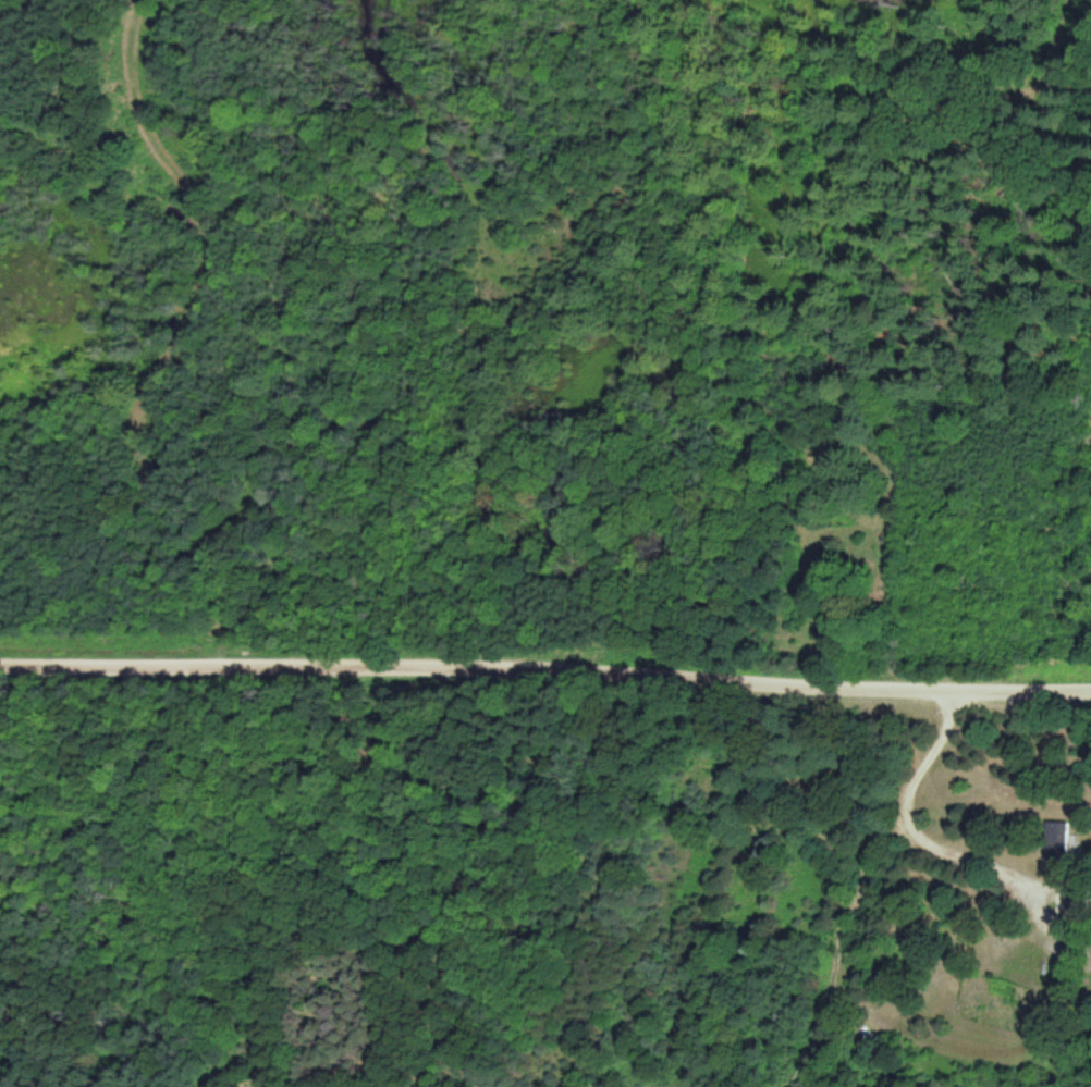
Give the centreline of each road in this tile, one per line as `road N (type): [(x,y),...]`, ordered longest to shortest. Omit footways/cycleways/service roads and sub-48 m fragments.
road 1 (residential): [(1090,668),(860,667),(469,645),(0,649)]

